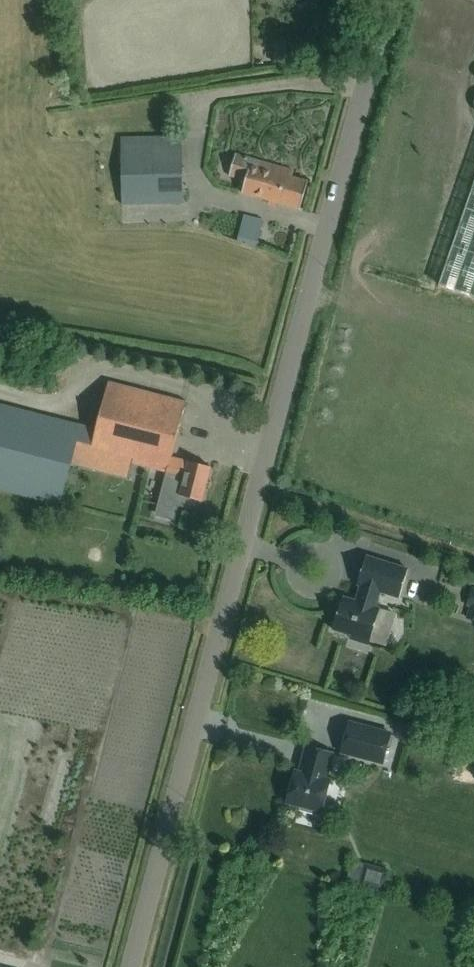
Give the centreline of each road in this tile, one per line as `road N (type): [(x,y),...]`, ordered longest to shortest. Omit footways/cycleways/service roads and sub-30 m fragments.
road 1 (unclassified): [(133,966),(395,0)]

